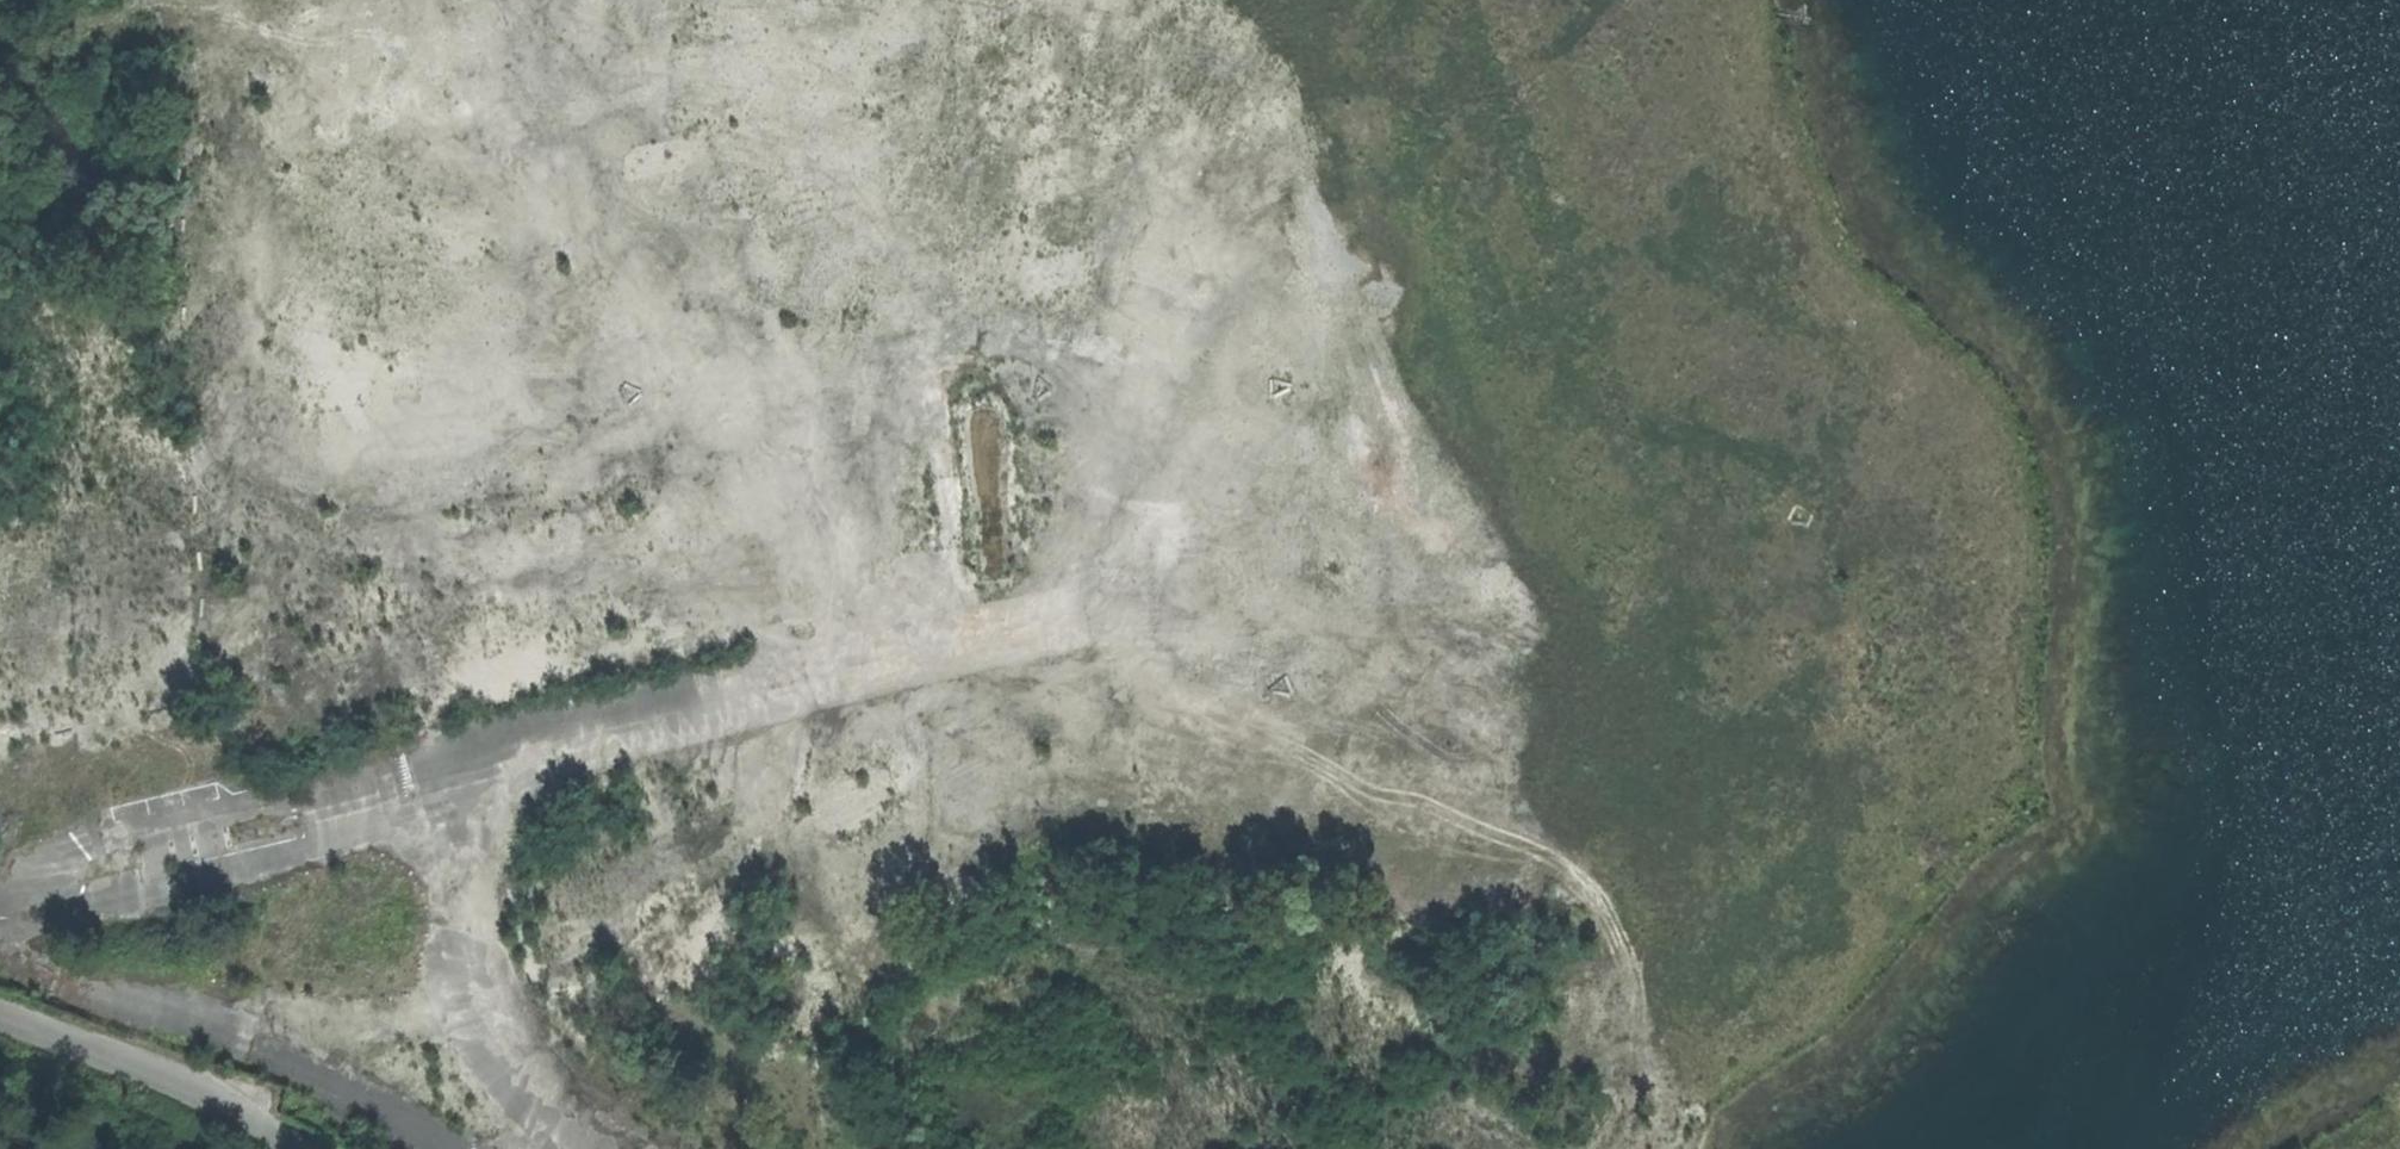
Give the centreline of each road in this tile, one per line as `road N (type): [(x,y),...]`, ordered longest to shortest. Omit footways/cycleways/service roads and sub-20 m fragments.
road 1 (unclassified): [(305,1148),(231,1106),(0,1013)]

